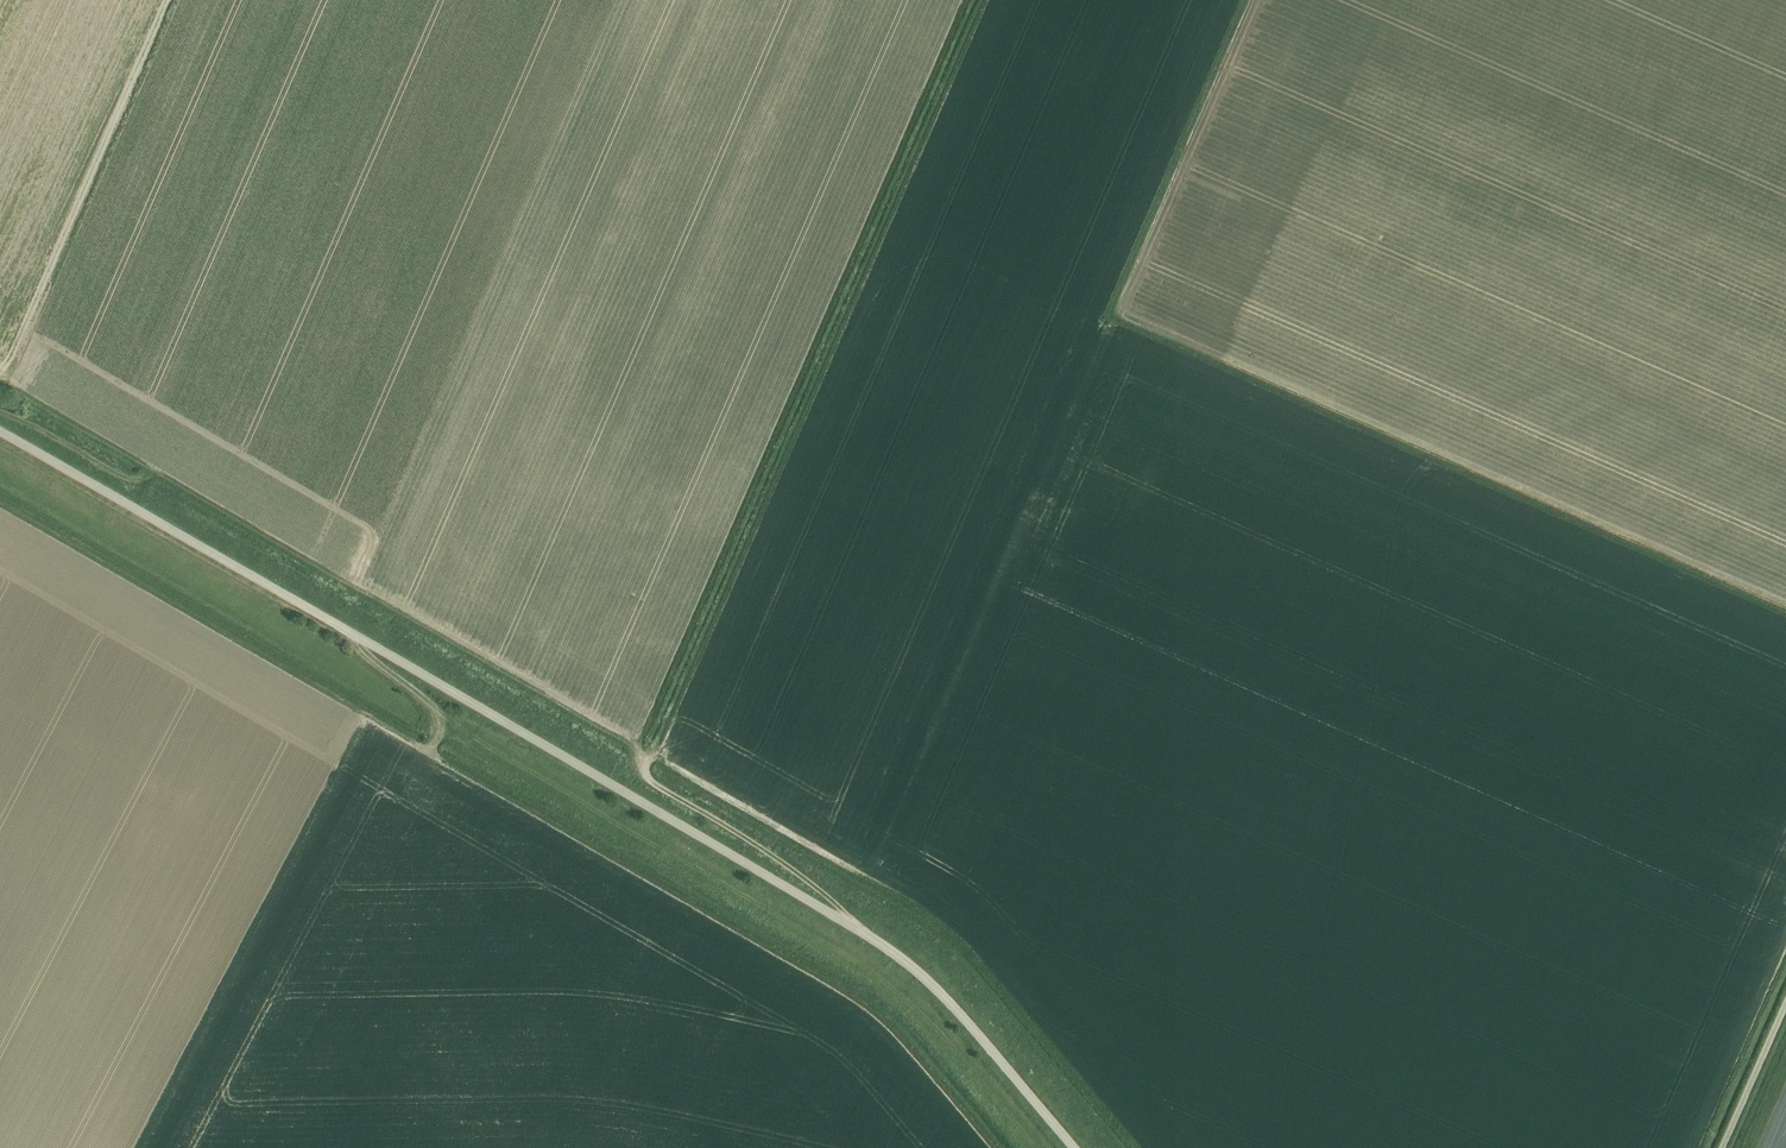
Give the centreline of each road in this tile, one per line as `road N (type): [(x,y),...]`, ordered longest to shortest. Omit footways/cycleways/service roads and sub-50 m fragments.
road 1 (unclassified): [(0,432),(924,963),(1078,1147)]
road 2 (unclassified): [(1724,1147),(1785,1005)]

